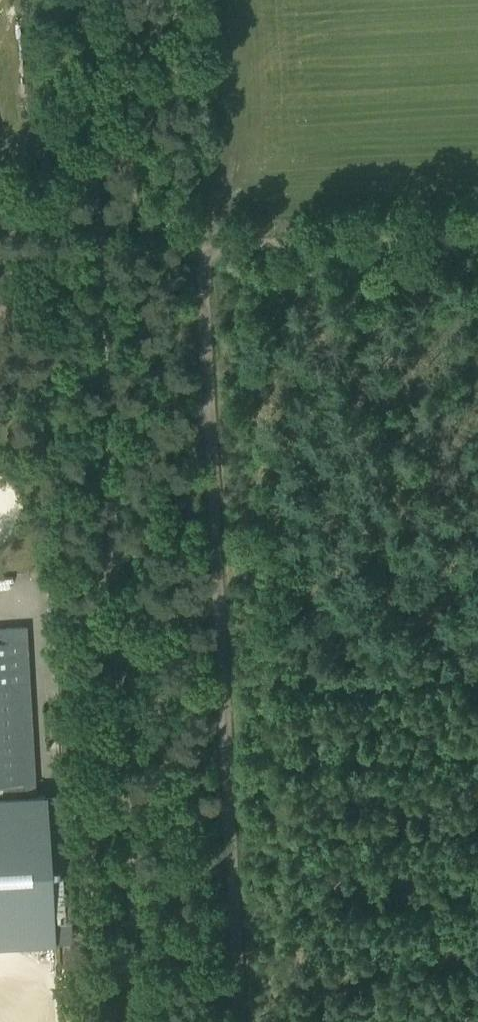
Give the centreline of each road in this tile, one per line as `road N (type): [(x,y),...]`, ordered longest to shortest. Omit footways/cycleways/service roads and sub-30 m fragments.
road 1 (track): [(199,256),(243,1021)]
road 2 (track): [(101,256),(139,1021)]
road 3 (track): [(477,239),(199,256)]

